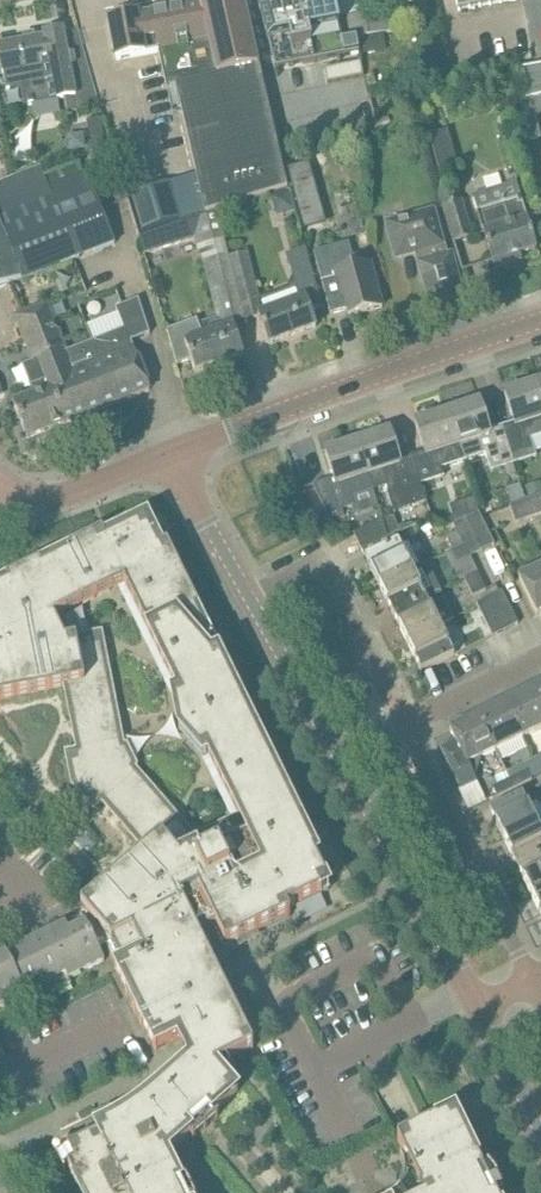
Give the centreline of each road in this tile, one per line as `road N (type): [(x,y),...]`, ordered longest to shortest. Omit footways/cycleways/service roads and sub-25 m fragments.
road 1 (residential): [(473,1007),(247,590)]
road 2 (tertiary): [(174,458),(540,317)]
road 3 (residential): [(540,974),(406,724)]
road 4 (residential): [(406,724),(332,574),(316,564),(247,590)]
road 5 (tertiary): [(0,524),(174,458)]
road 6 (residential): [(540,1148),(473,1007)]
road 7 (residential): [(247,590),(174,458)]
road 8 (residential): [(406,724),(540,658)]

